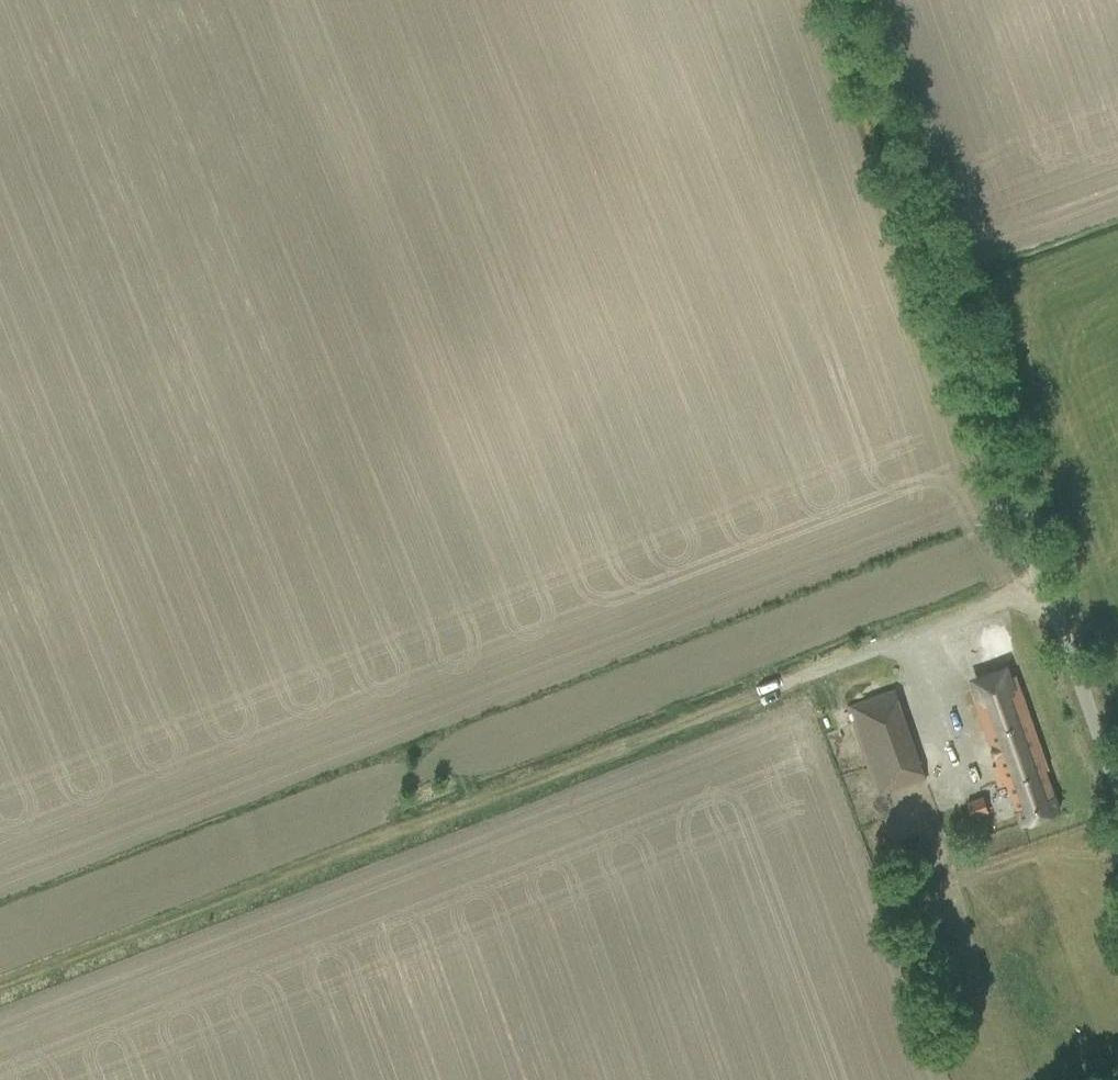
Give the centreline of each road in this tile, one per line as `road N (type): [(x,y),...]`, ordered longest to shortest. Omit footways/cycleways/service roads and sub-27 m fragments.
road 1 (track): [(1038,594),(0,991)]
road 2 (unclassified): [(1117,820),(835,0)]

